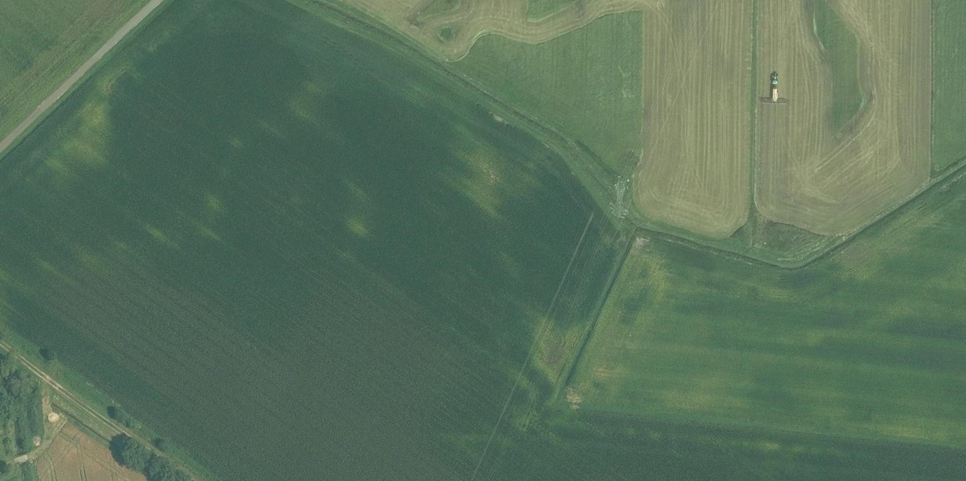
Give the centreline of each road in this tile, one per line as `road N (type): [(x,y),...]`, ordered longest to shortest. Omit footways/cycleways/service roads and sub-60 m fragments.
road 1 (unclassified): [(0,147),(158,0)]

